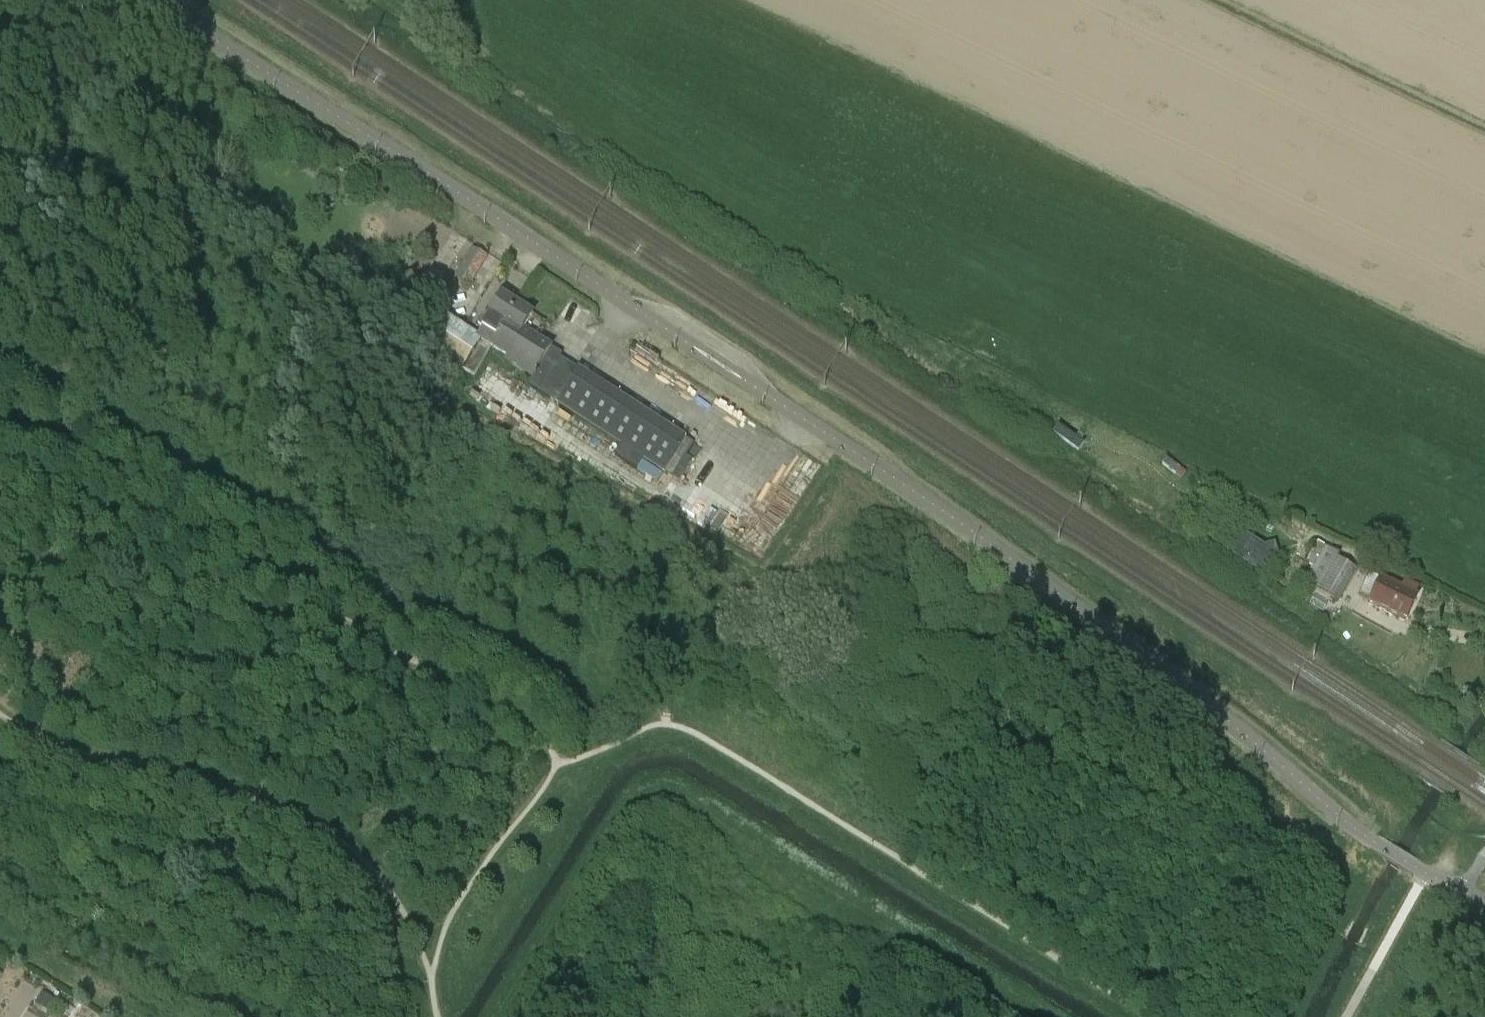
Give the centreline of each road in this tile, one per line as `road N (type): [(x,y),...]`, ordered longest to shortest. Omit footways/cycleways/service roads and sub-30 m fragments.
road 1 (unclassified): [(718,363),(150,0)]

